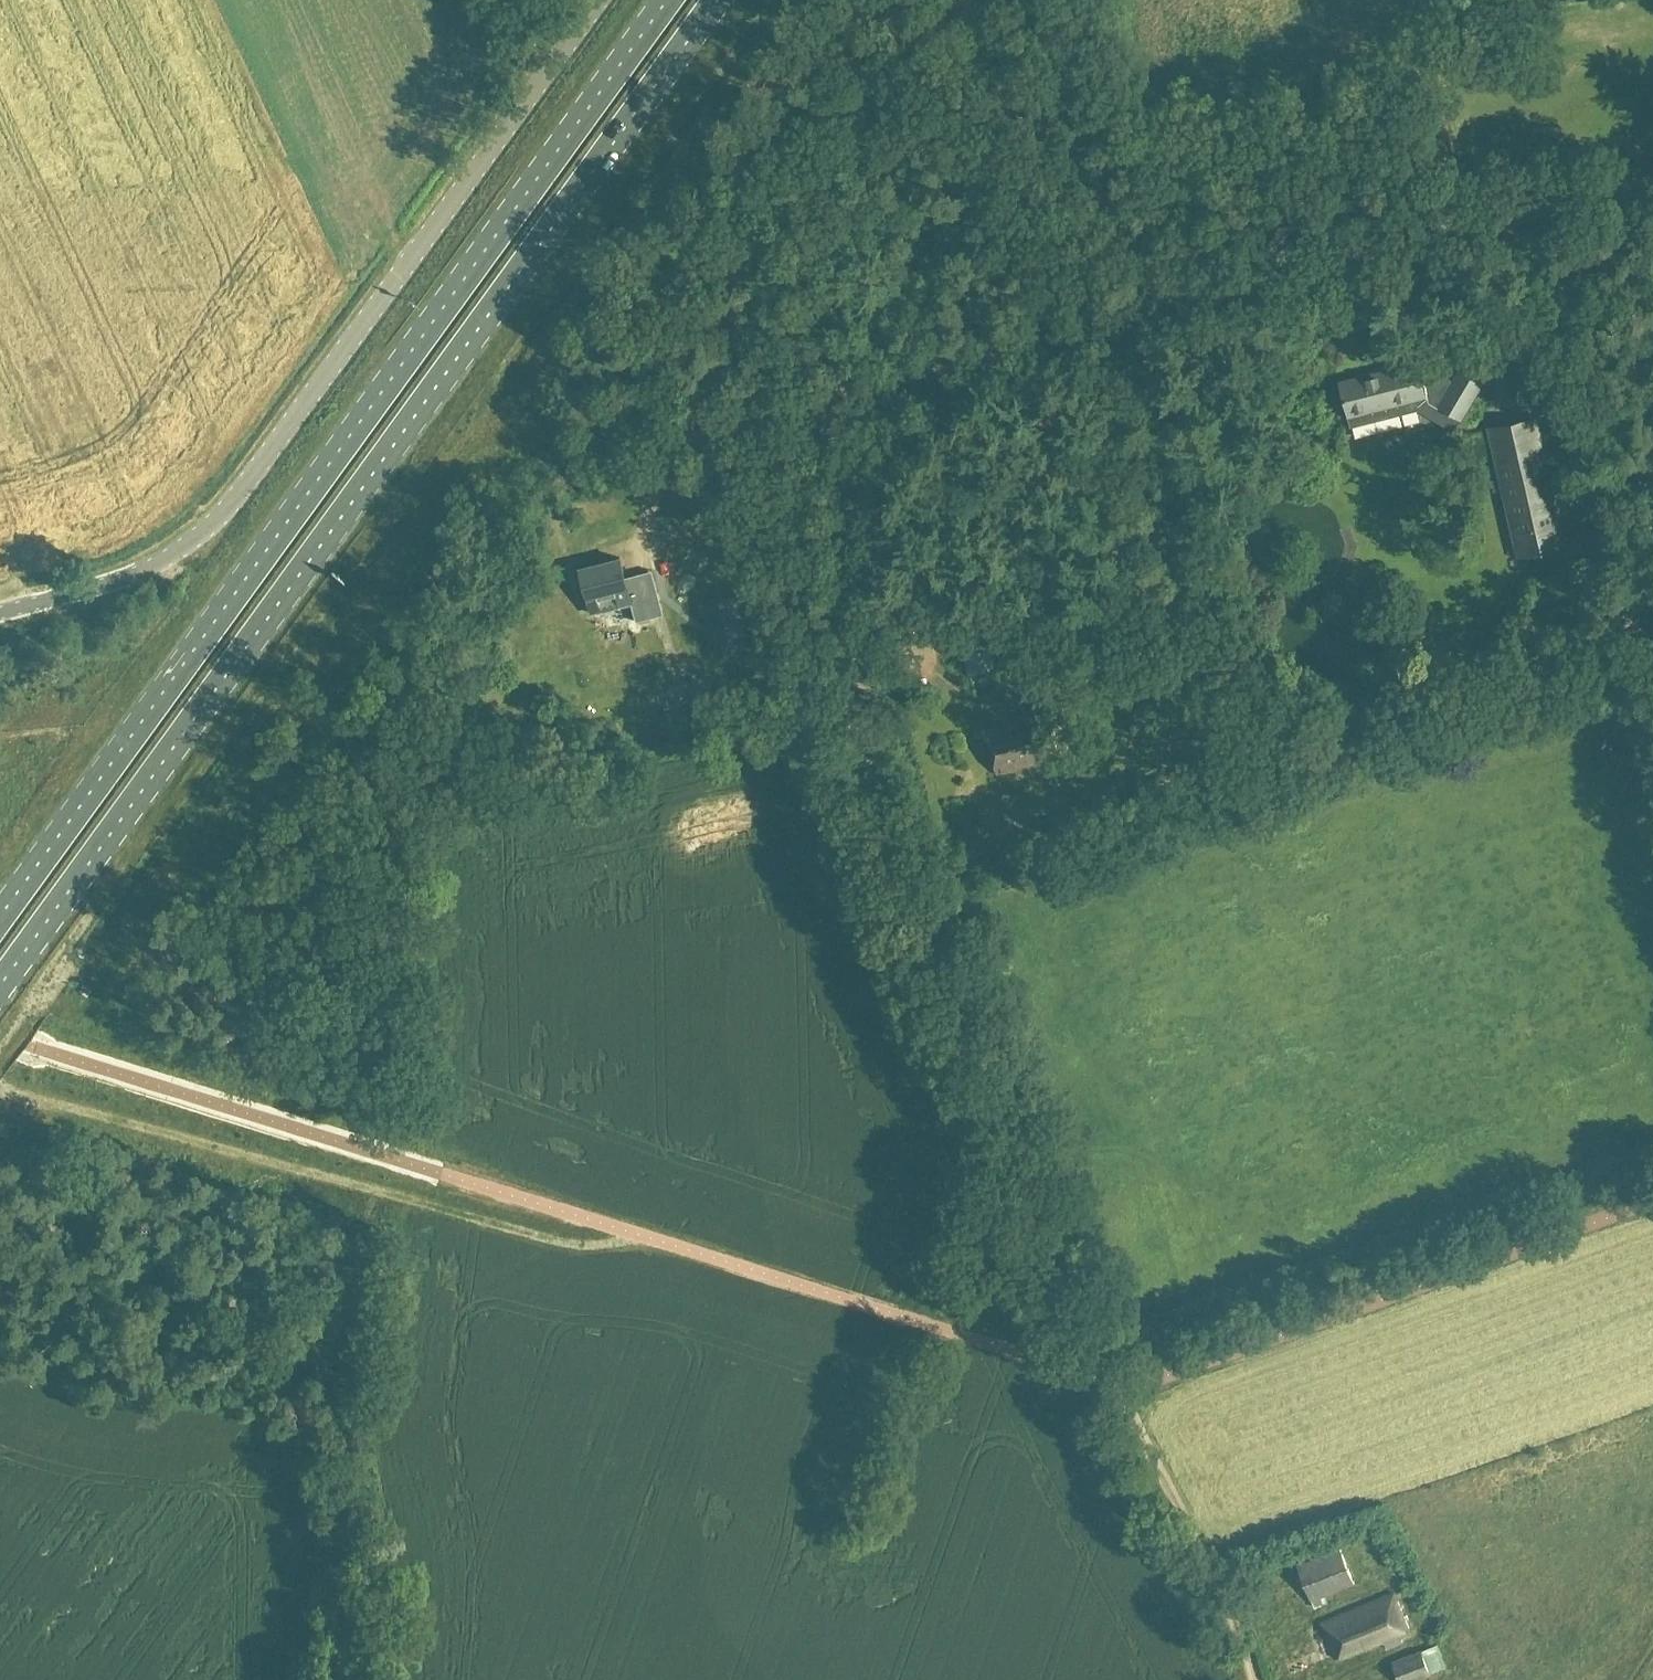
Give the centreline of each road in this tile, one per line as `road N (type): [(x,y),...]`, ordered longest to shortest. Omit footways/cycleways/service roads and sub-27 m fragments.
road 1 (trunk): [(0,974),(709,0)]
road 2 (trunk): [(677,0),(0,930)]
road 3 (residential): [(1119,1395),(1033,1209),(1012,1113),(869,746),(844,562),(834,417),(840,401)]
road 4 (unclassified): [(600,0),(224,513),(126,578),(0,613)]
road 5 (residential): [(1652,182),(877,379),(840,401)]
road 6 (track): [(1253,1679),(1227,1607),(1119,1395)]
road 7 (track): [(1580,554),(1621,597),(1631,622),(1652,747)]
road 8 (residential): [(840,401),(827,396),(774,409),(679,442)]

